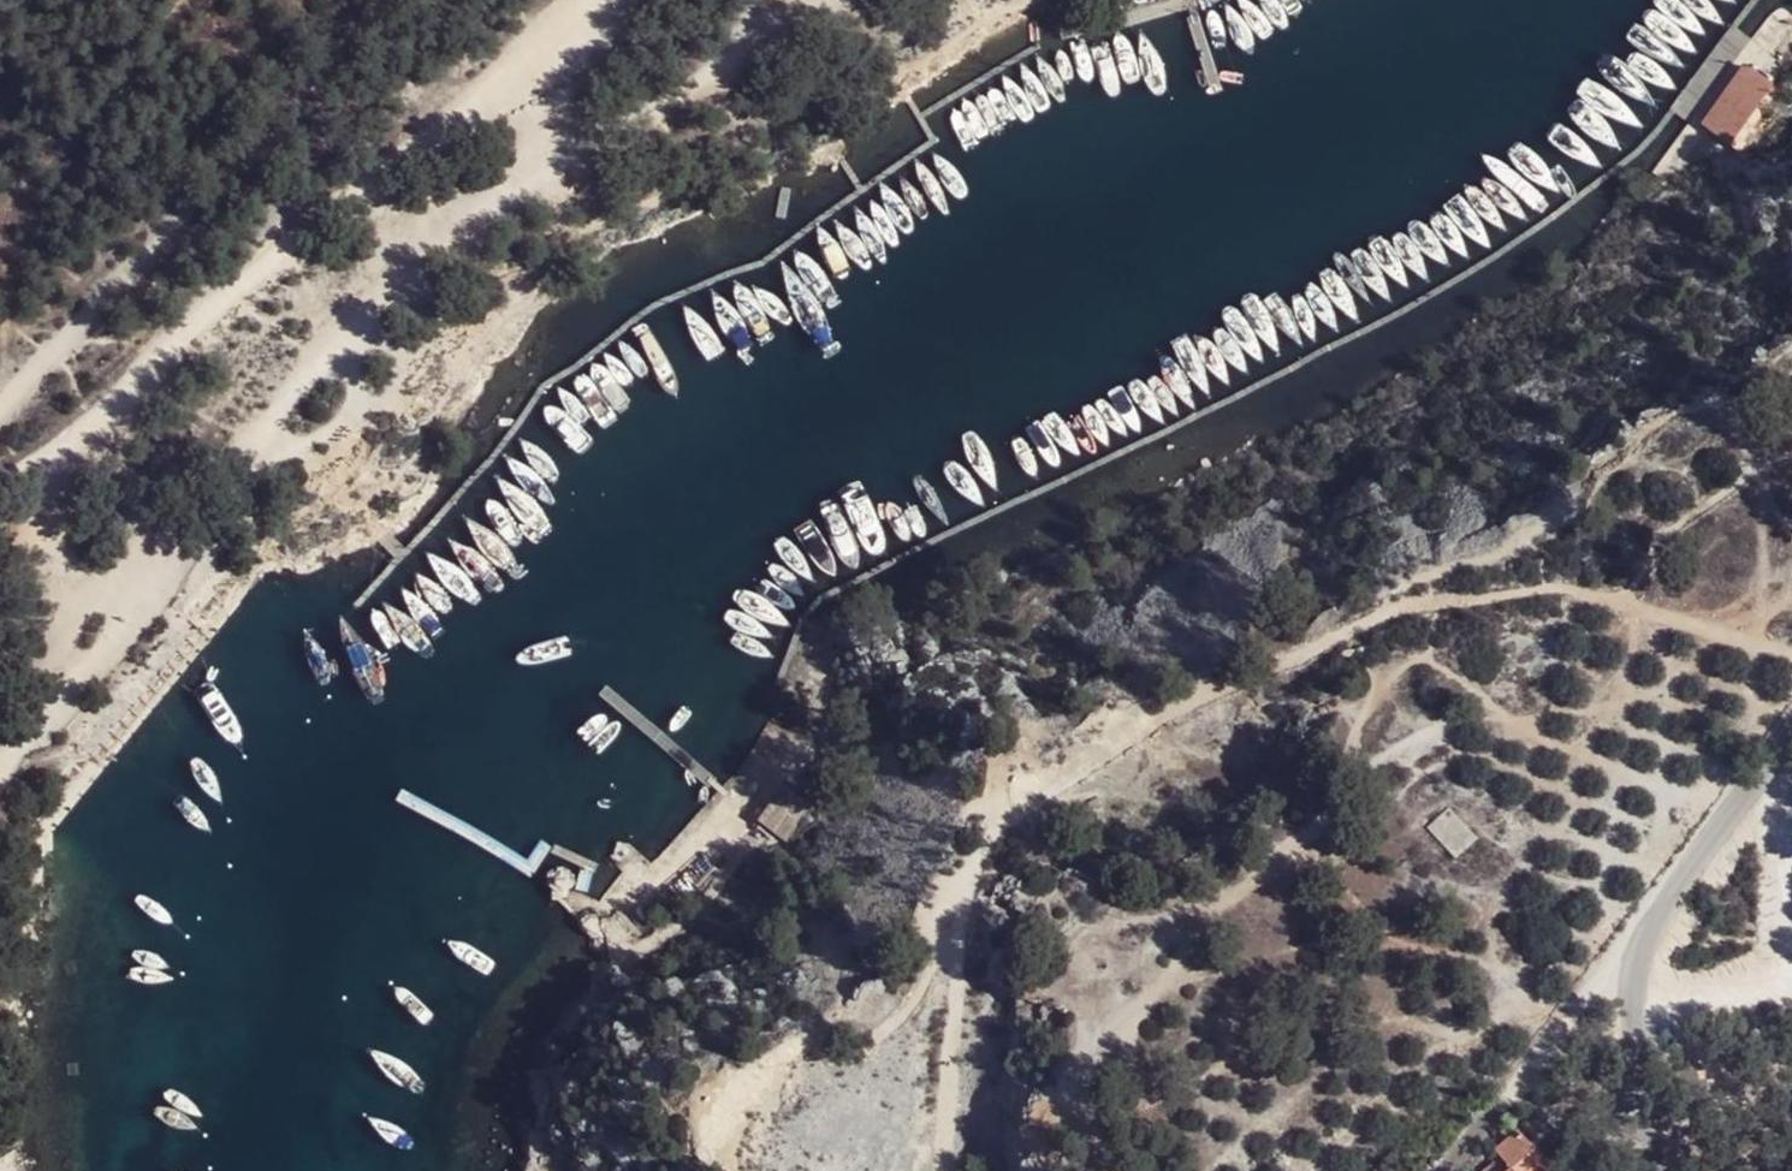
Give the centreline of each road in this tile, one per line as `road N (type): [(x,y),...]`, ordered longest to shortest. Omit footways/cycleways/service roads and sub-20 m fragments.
road 1 (track): [(0,488),(355,189),(542,51),(594,0)]

